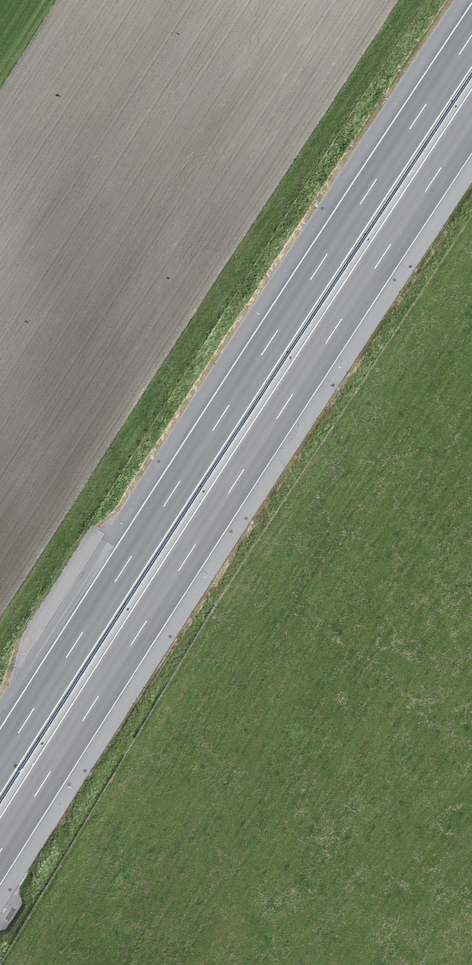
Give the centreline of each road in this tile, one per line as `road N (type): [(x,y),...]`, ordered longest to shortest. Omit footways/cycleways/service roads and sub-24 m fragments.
road 1 (motorway): [(0,853),(471,122)]
road 2 (motorway): [(471,34),(0,761)]

